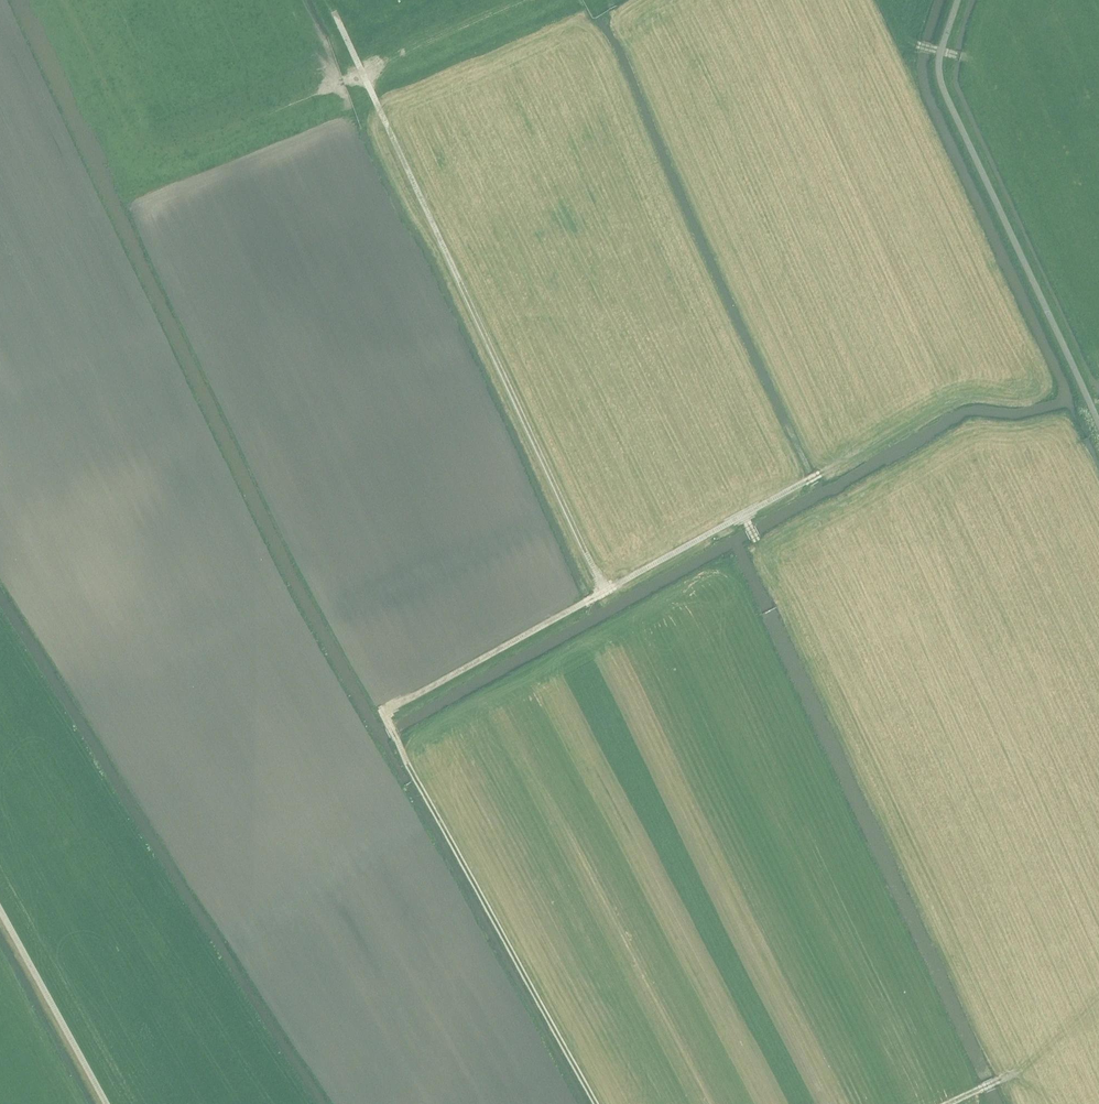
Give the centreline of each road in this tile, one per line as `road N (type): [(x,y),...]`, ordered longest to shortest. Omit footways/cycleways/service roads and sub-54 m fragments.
road 1 (track): [(598,1103),(383,712),(606,590)]
road 2 (track): [(606,590),(335,12)]
road 3 (track): [(61,0),(128,144),(170,153),(530,0)]
road 4 (track): [(606,590),(823,474)]
road 5 (track): [(109,1103),(0,909)]

